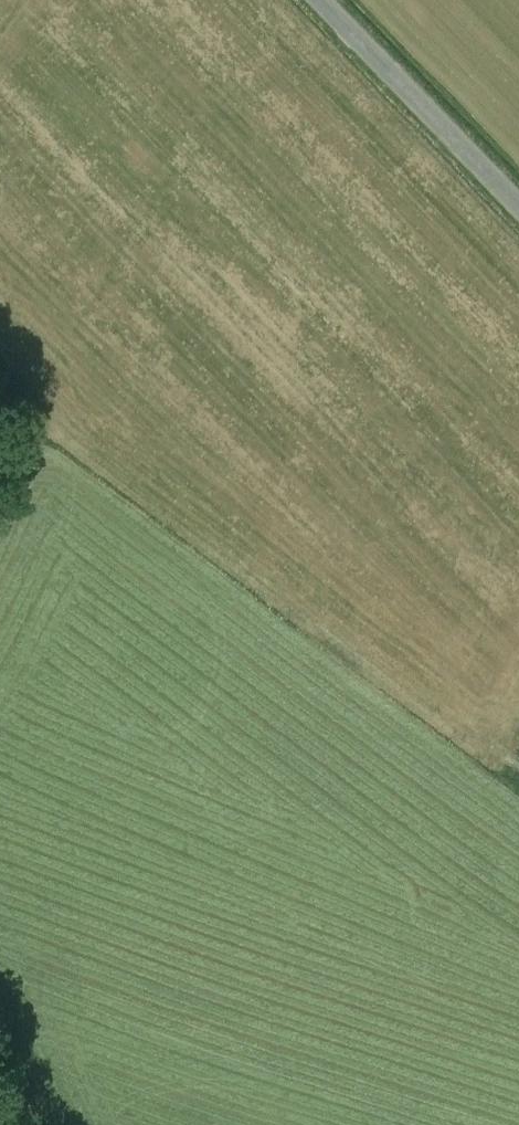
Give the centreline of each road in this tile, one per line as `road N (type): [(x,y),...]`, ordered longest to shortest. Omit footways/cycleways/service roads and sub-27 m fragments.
road 1 (tertiary): [(518,210),(315,0)]

